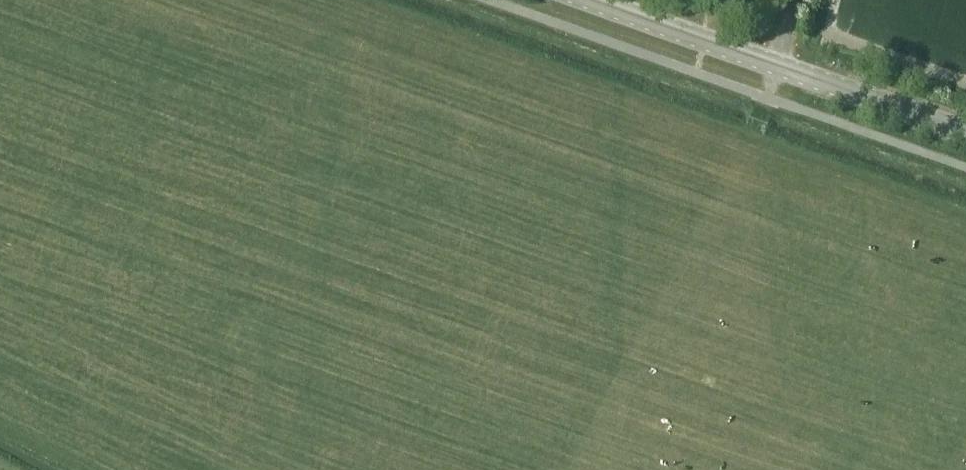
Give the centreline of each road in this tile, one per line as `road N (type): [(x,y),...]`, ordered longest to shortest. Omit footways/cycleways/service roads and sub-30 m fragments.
road 1 (tertiary): [(582,0),(965,131)]

